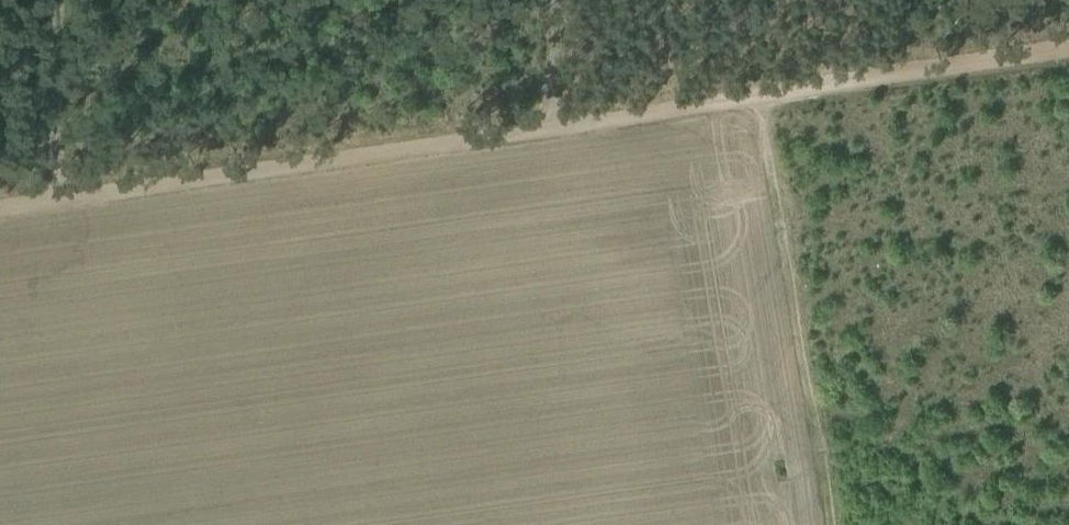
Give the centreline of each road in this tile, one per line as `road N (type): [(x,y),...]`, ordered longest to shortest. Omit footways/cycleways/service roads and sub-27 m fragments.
road 1 (track): [(0,203),(551,127)]
road 2 (track): [(551,127),(1068,50)]
road 3 (track): [(760,96),(824,524)]
road 4 (track): [(55,0),(49,134),(63,194)]

